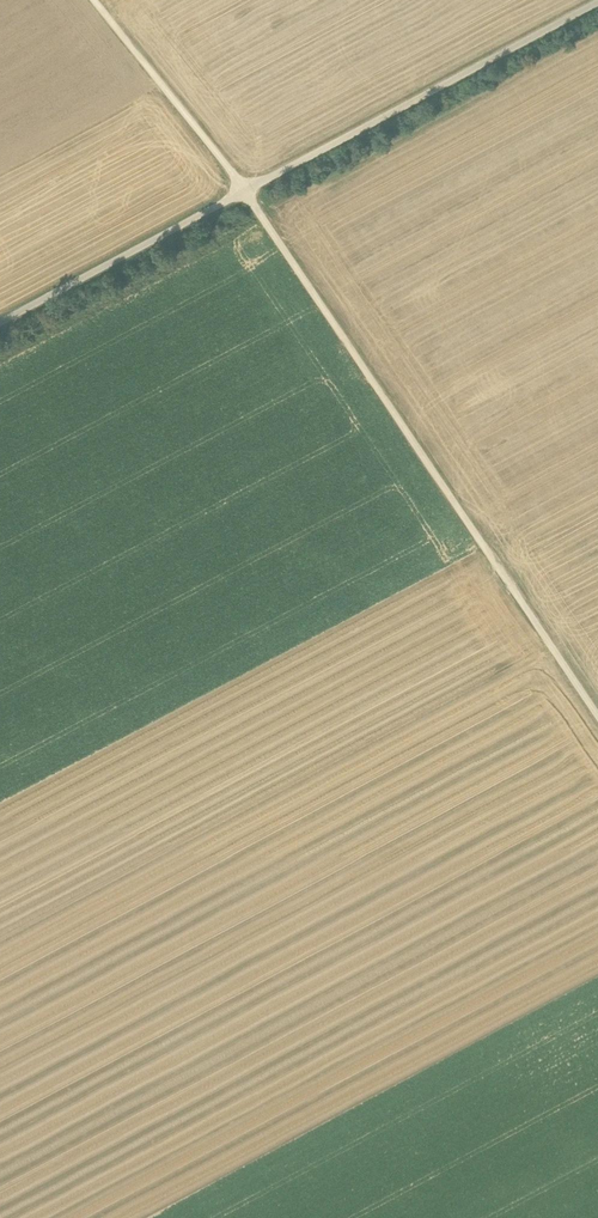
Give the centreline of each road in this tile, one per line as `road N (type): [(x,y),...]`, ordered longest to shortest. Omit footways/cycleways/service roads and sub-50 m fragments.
road 1 (track): [(93,0),(246,189),(597,716)]
road 2 (track): [(0,324),(597,2)]

